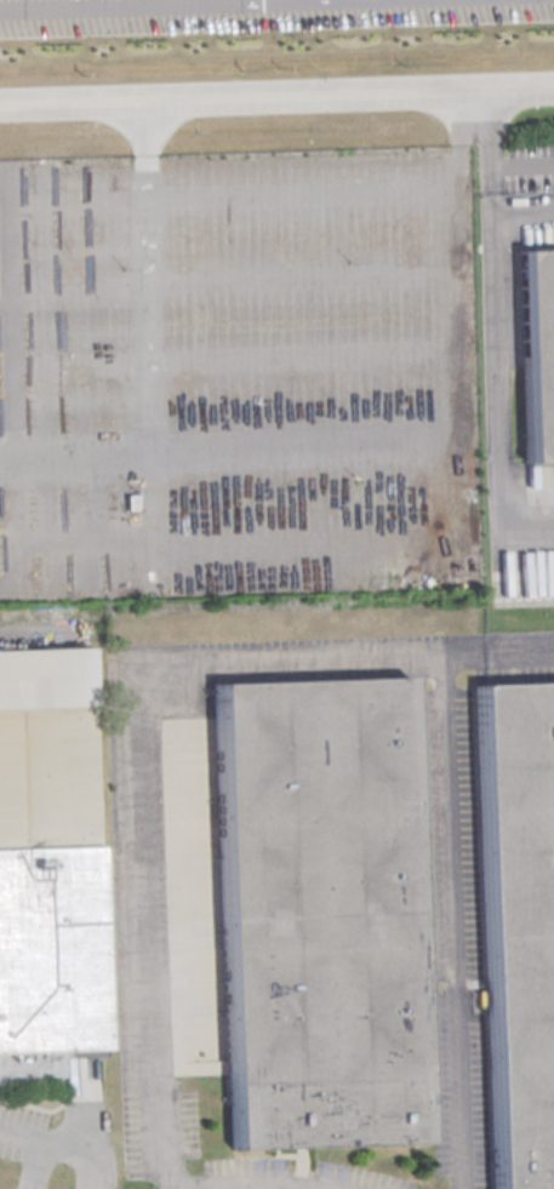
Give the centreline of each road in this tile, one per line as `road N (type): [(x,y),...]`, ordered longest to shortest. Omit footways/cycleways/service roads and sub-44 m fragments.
road 1 (residential): [(553,91),(0,108)]

